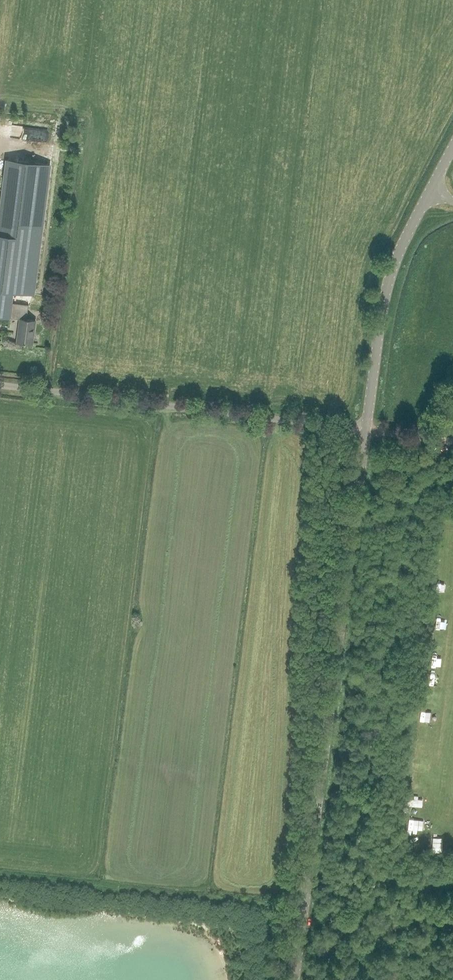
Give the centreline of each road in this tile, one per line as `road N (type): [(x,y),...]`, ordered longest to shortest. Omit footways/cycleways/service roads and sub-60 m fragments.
road 1 (unclassified): [(295,979),(385,299),(396,256),(452,149)]
road 2 (track): [(452,885),(377,872),(363,829),(405,520),(424,488),(452,478)]

